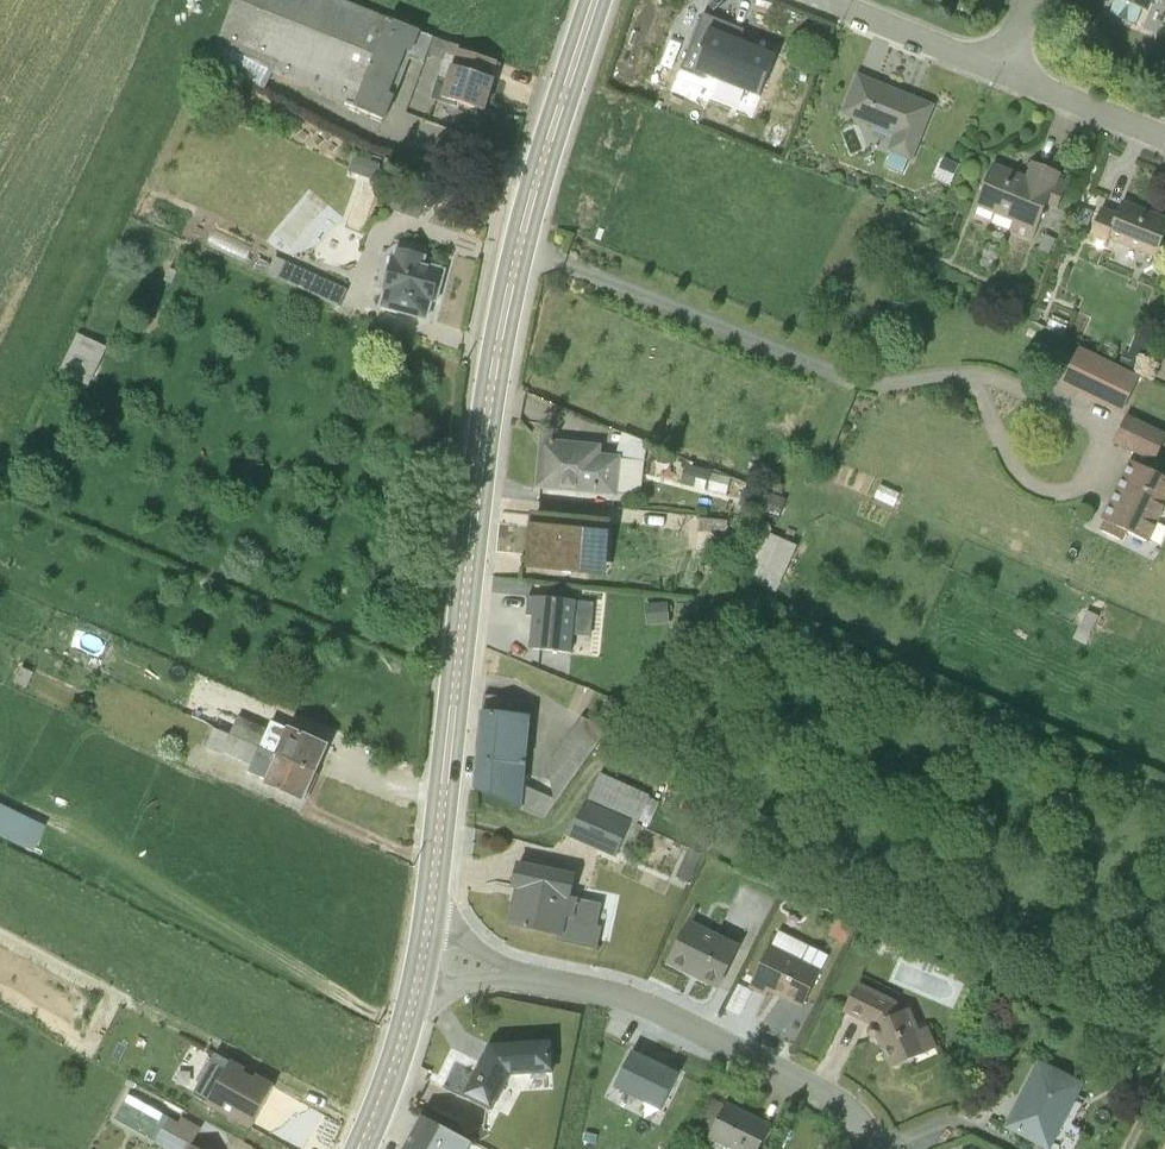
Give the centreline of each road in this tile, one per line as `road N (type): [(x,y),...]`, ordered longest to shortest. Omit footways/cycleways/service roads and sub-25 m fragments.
road 1 (secondary): [(424,957),(494,350),(519,233),(593,0)]
road 2 (residential): [(877,1148),(865,1125),(812,1089),(627,999),(424,957)]
road 3 (secondary): [(356,1148),(388,1076),(424,957)]
road 4 (residential): [(1003,72),(823,0)]
road 5 (residential): [(1164,137),(1003,72)]

